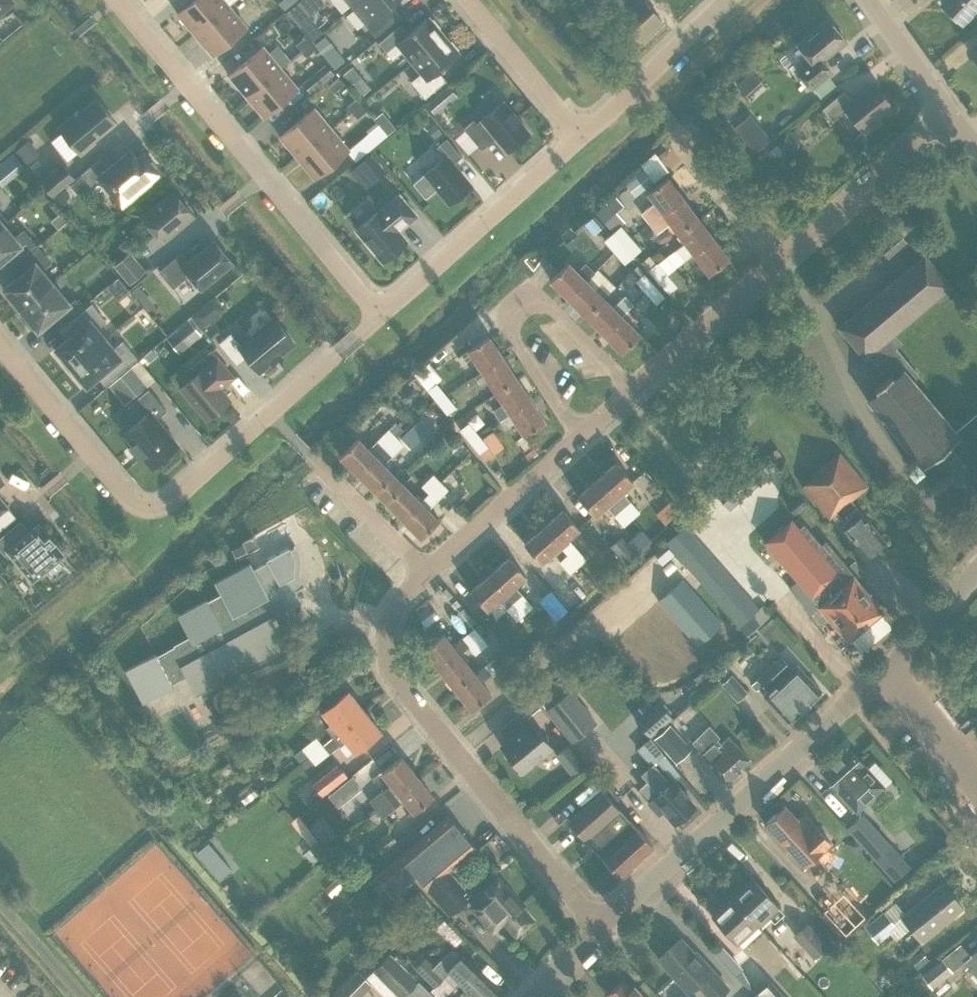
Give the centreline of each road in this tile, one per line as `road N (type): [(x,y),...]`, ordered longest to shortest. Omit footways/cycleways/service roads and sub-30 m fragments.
road 1 (residential): [(378,316),(170,502),(147,509),(126,497),(0,345)]
road 2 (unclassified): [(600,929),(389,669),(394,609),(426,574)]
road 3 (residential): [(117,0),(378,316)]
road 4 (tertiary): [(600,929),(888,672)]
road 5 (residential): [(580,438),(511,335),(518,308),(547,301),(635,390)]
road 6 (residential): [(581,134),(378,316)]
road 7 (unclassified): [(783,260),(949,111)]
road 8 (unclassified): [(426,574),(580,438)]
road 9 (residential): [(727,0),(581,134)]
road 10 (unclassified): [(635,390),(783,260)]
road 11 (residential): [(581,134),(470,0)]
road 12 (unclassified): [(783,260),(678,130)]
road 13 (residential): [(426,574),(311,455)]
road 14 (tertiary): [(976,785),(888,672)]
road 15 (unclassified): [(949,111),(870,0)]
road 16 (tertiary): [(888,672),(976,571)]

